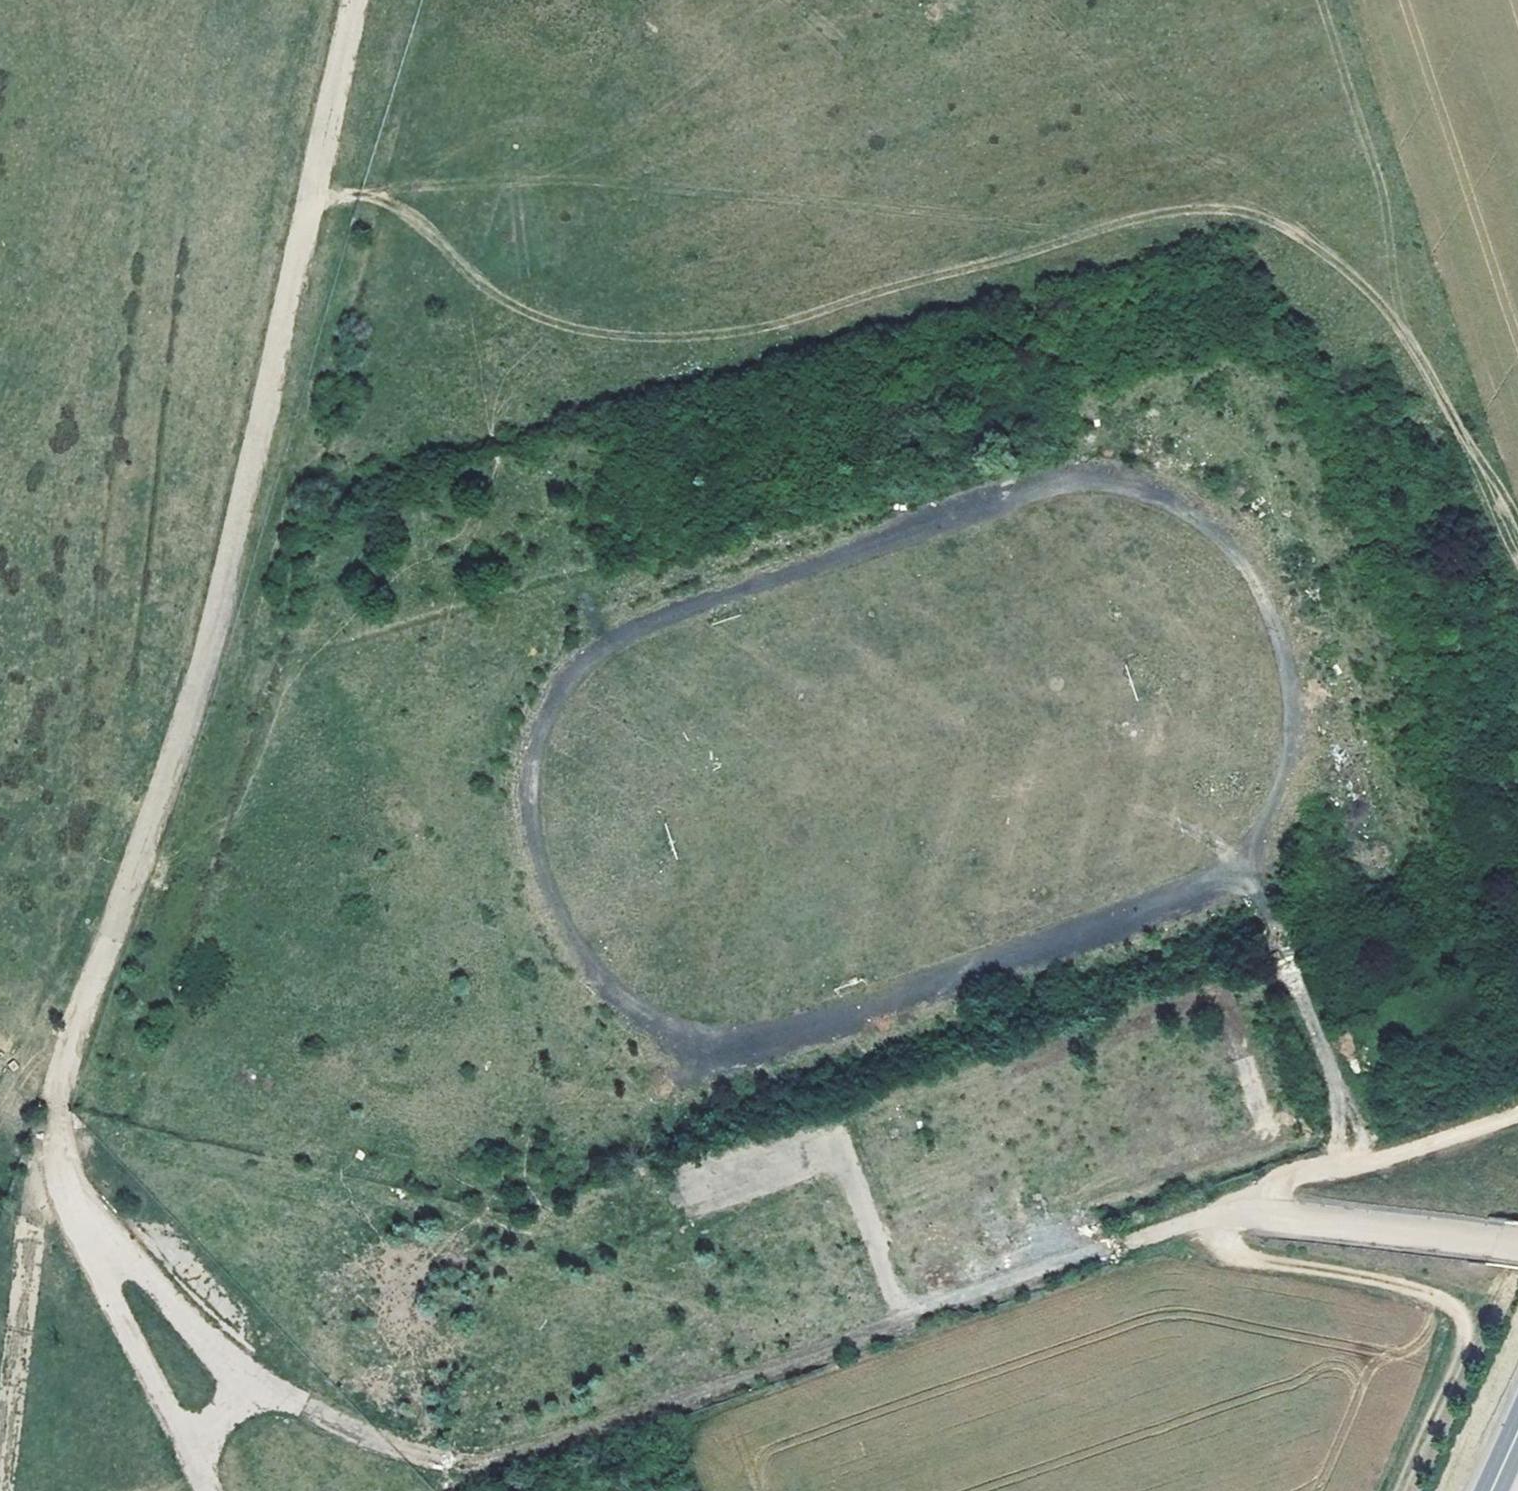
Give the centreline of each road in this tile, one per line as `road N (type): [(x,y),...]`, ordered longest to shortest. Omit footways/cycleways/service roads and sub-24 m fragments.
road 1 (track): [(461,1457),(1197,1220),(1247,1218)]
road 2 (track): [(1517,1113),(1267,1187),(1247,1218)]
road 3 (unclassified): [(1517,1242),(1247,1218)]

